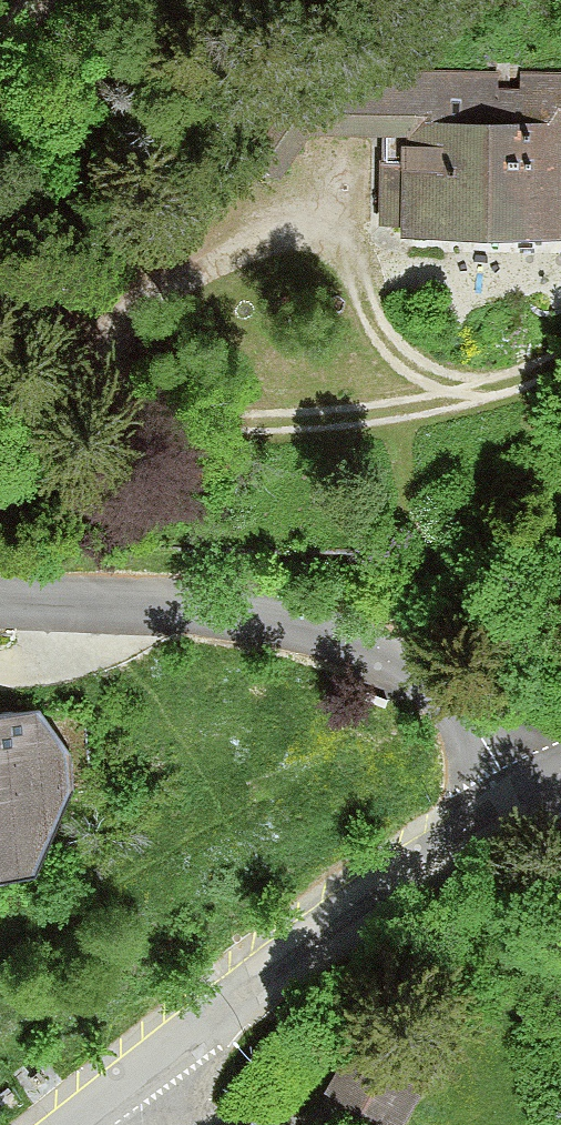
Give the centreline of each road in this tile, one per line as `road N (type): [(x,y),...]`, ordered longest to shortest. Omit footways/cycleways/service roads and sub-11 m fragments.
road 1 (residential): [(537,795),(453,694),(387,653),(205,608),(0,603)]
road 2 (tertiary): [(131,1086),(401,881),(537,795)]
road 3 (track): [(560,362),(376,413),(179,423)]
road 4 (track): [(471,391),(425,374),(370,313),(354,267),(339,175)]

